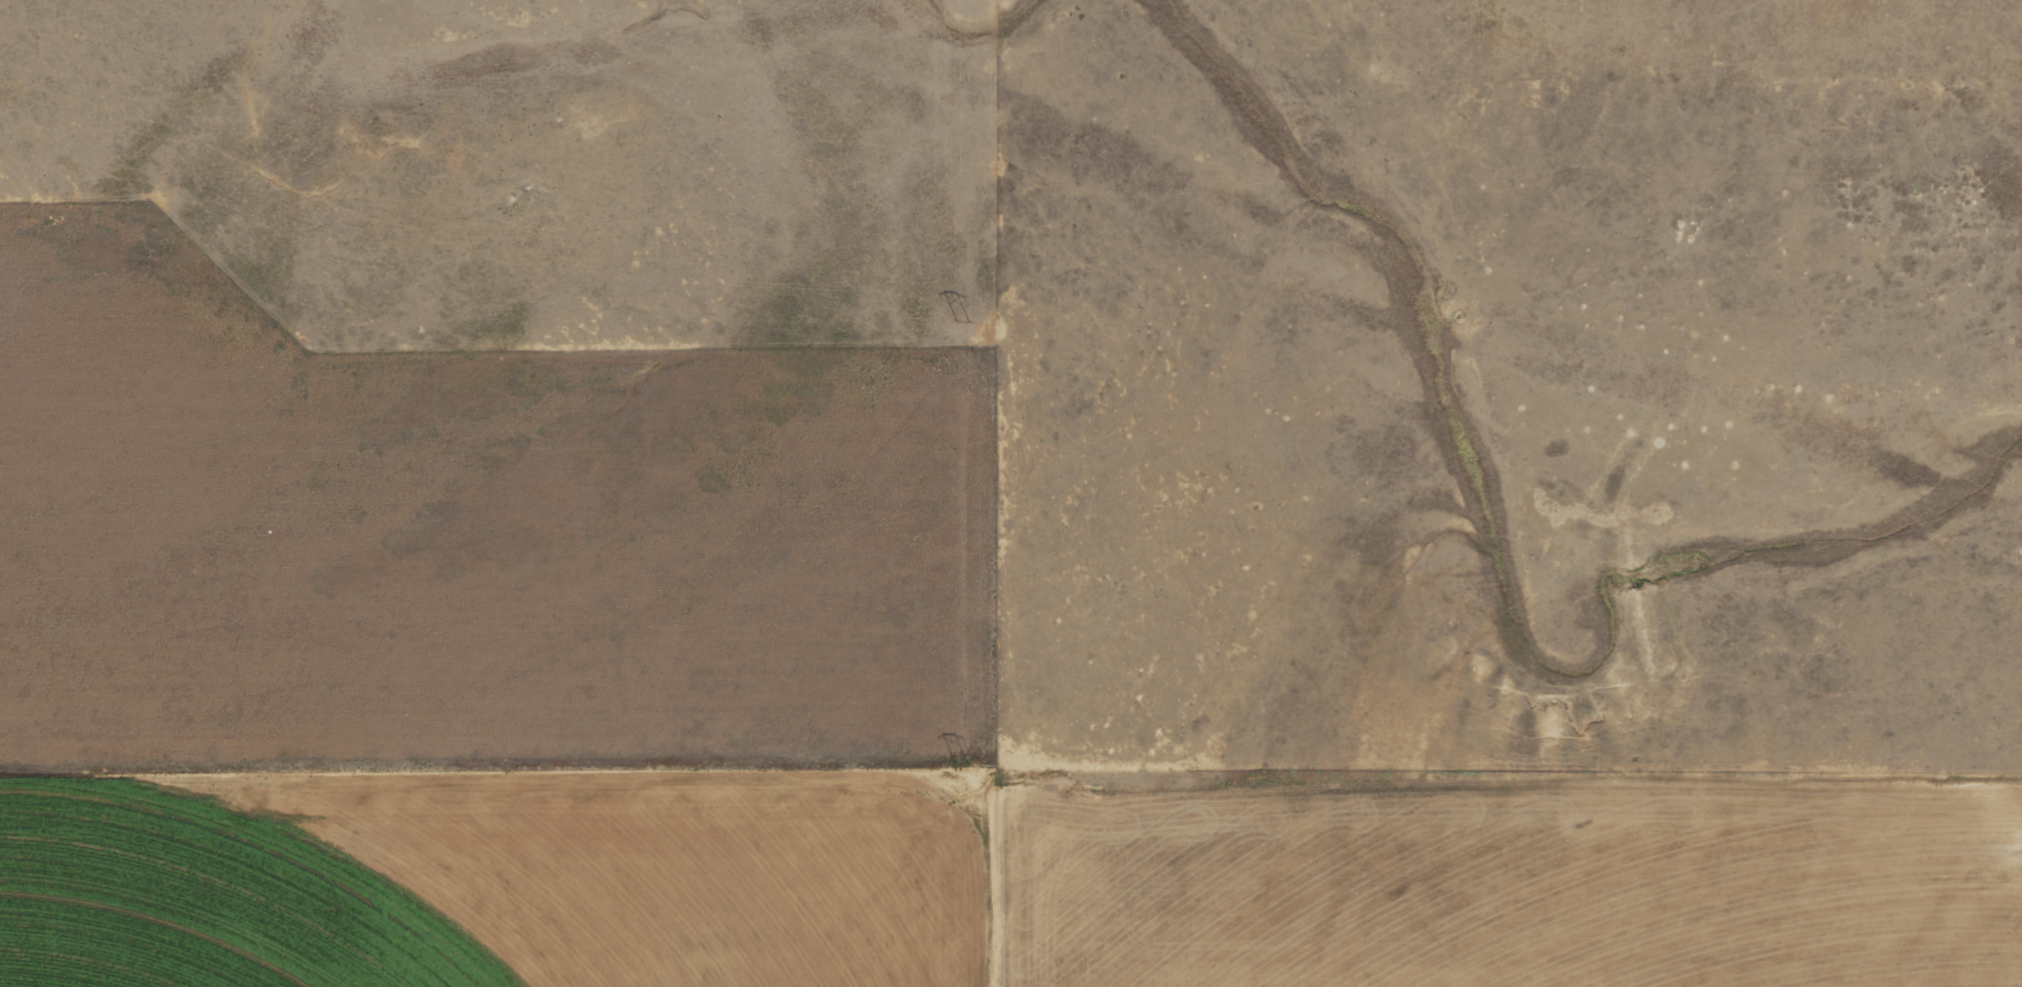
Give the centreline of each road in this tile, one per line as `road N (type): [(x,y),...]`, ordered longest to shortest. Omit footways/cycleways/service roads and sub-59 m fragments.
road 1 (track): [(972,986),(987,802),(991,0)]

